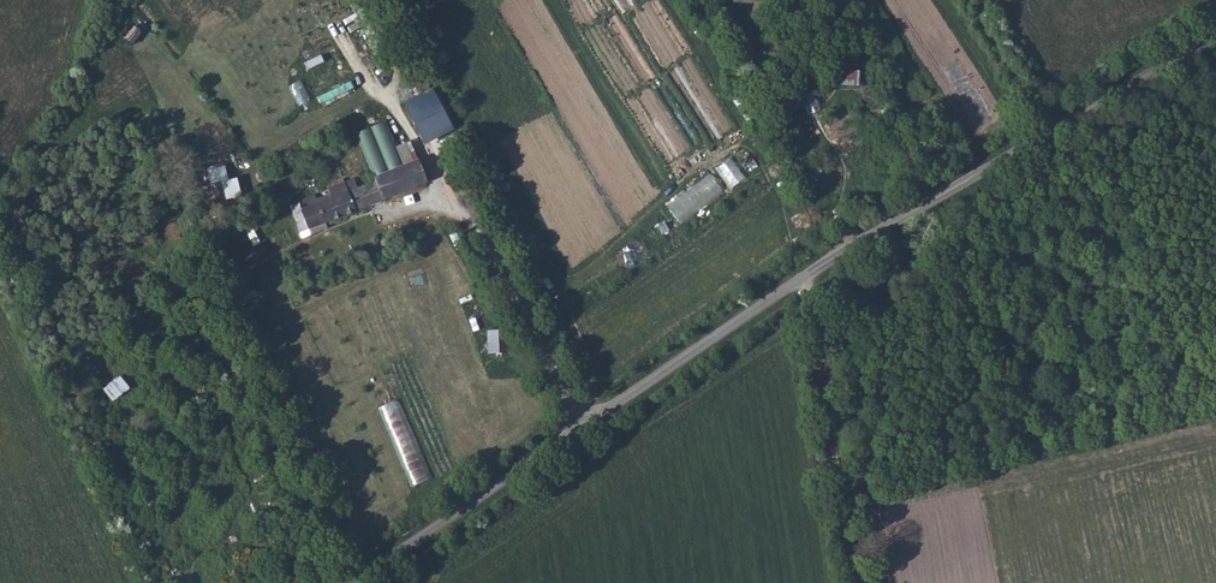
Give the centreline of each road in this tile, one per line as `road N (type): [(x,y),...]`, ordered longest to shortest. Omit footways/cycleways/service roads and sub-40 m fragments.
road 1 (unclassified): [(1215,39),(809,274),(360,582)]
road 2 (track): [(857,582),(809,274)]
road 3 (track): [(401,211),(435,206),(477,232),(581,428)]

